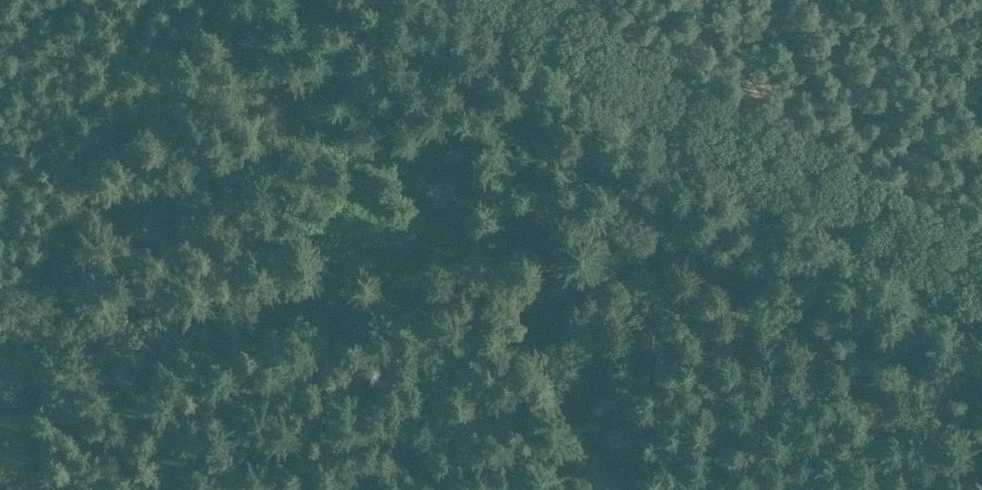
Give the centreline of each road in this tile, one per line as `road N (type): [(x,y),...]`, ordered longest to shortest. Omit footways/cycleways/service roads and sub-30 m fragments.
road 1 (track): [(981,261),(549,0)]

